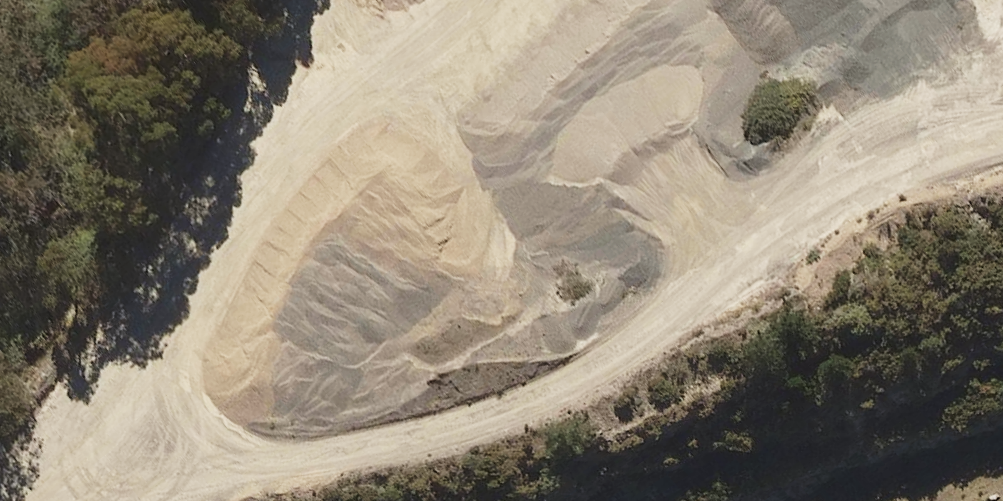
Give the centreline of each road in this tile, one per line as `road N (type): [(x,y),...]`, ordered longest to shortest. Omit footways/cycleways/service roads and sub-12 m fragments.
road 1 (track): [(1002,137),(916,164),(782,225),(620,350),(527,399),(176,500)]
road 2 (track): [(0,497),(171,315),(311,0)]
road 3 (track): [(216,212),(466,0)]
road 4 (track): [(899,0),(1001,138)]

